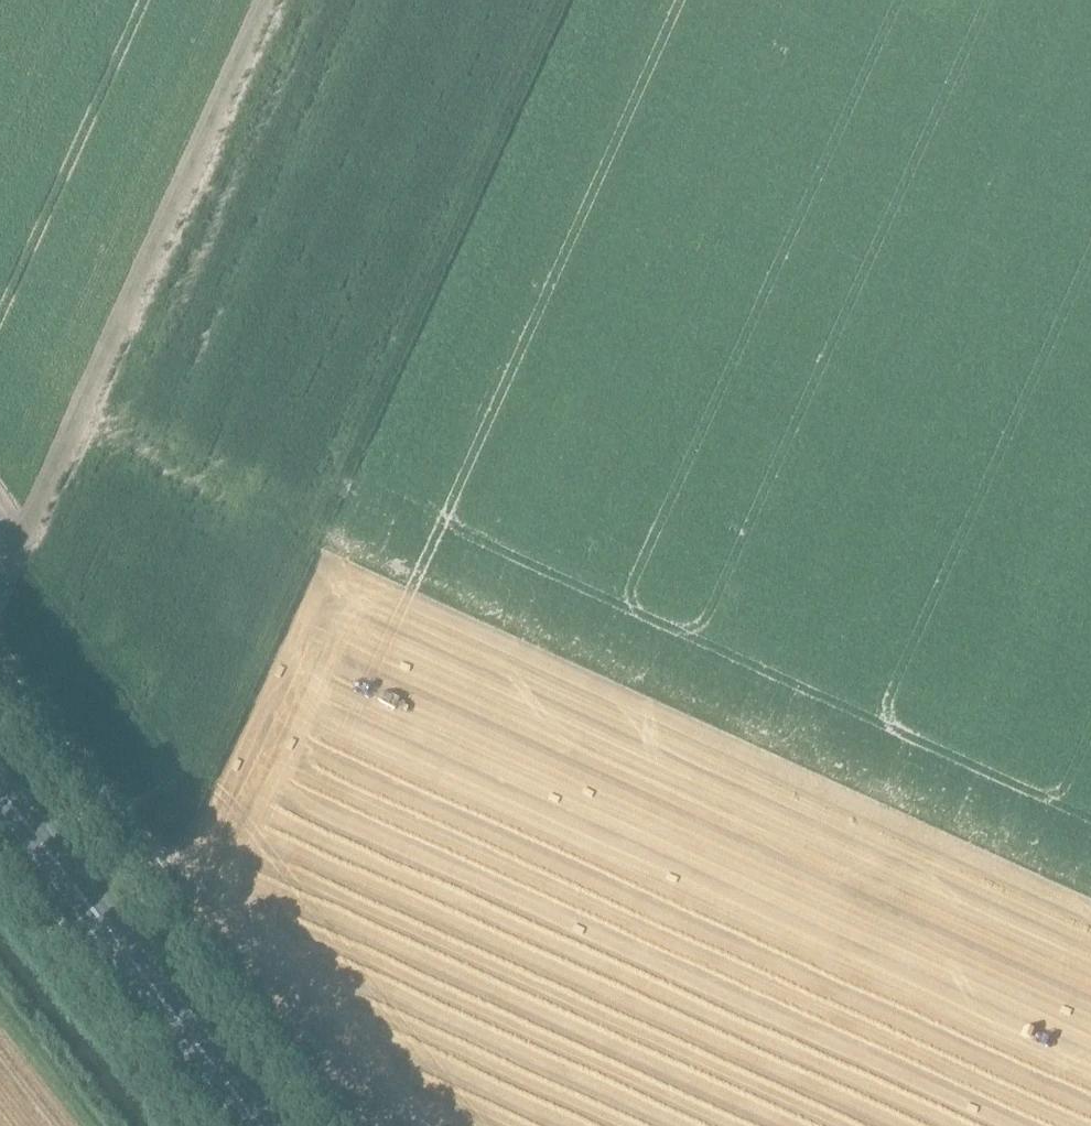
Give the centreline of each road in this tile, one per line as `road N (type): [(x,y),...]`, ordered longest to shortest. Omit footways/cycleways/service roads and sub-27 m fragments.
road 1 (secondary): [(263,1125),(0,784)]

